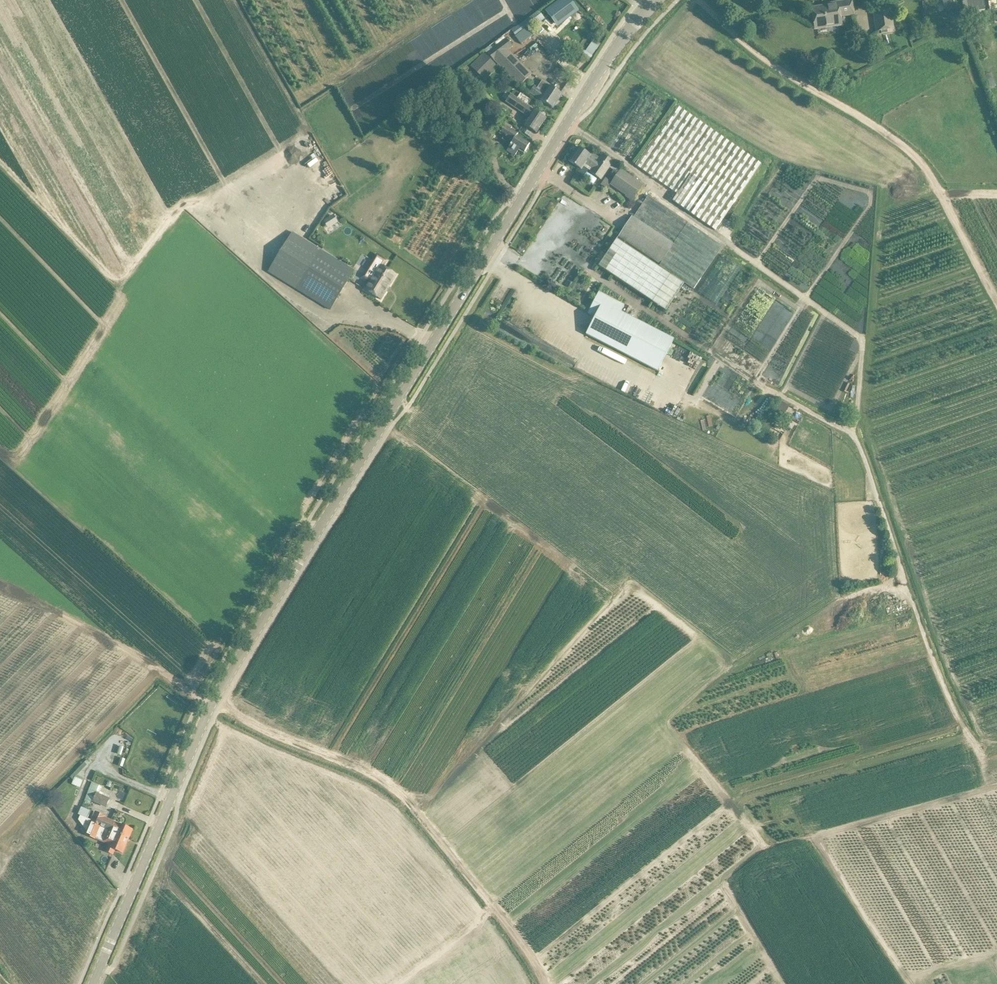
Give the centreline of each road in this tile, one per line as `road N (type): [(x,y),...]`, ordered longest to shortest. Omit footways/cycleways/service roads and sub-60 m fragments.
road 1 (tertiary): [(93,983),(224,682),(601,68),(653,0)]
road 2 (track): [(545,983),(525,944),(395,790),(202,700),(130,651),(0,583)]
road 3 (track): [(996,192),(943,194),(911,152),(771,63),(699,0)]

